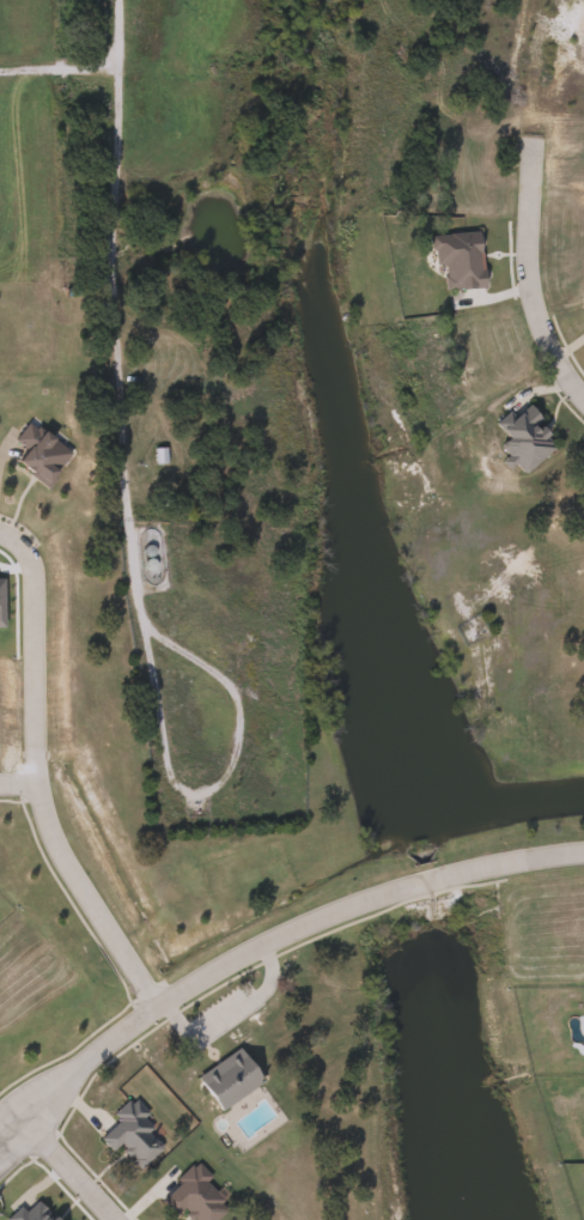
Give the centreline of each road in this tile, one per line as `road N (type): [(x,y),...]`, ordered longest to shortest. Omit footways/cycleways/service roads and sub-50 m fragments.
road 1 (residential): [(69,1068),(230,959),(324,906),(456,869),(583,853)]
road 2 (residential): [(156,1009),(47,832),(30,728),(28,559),(17,539),(0,531)]
road 3 (residential): [(583,405),(540,346),(523,283),(528,147)]
road 4 (residential): [(111,1219),(30,1121)]

